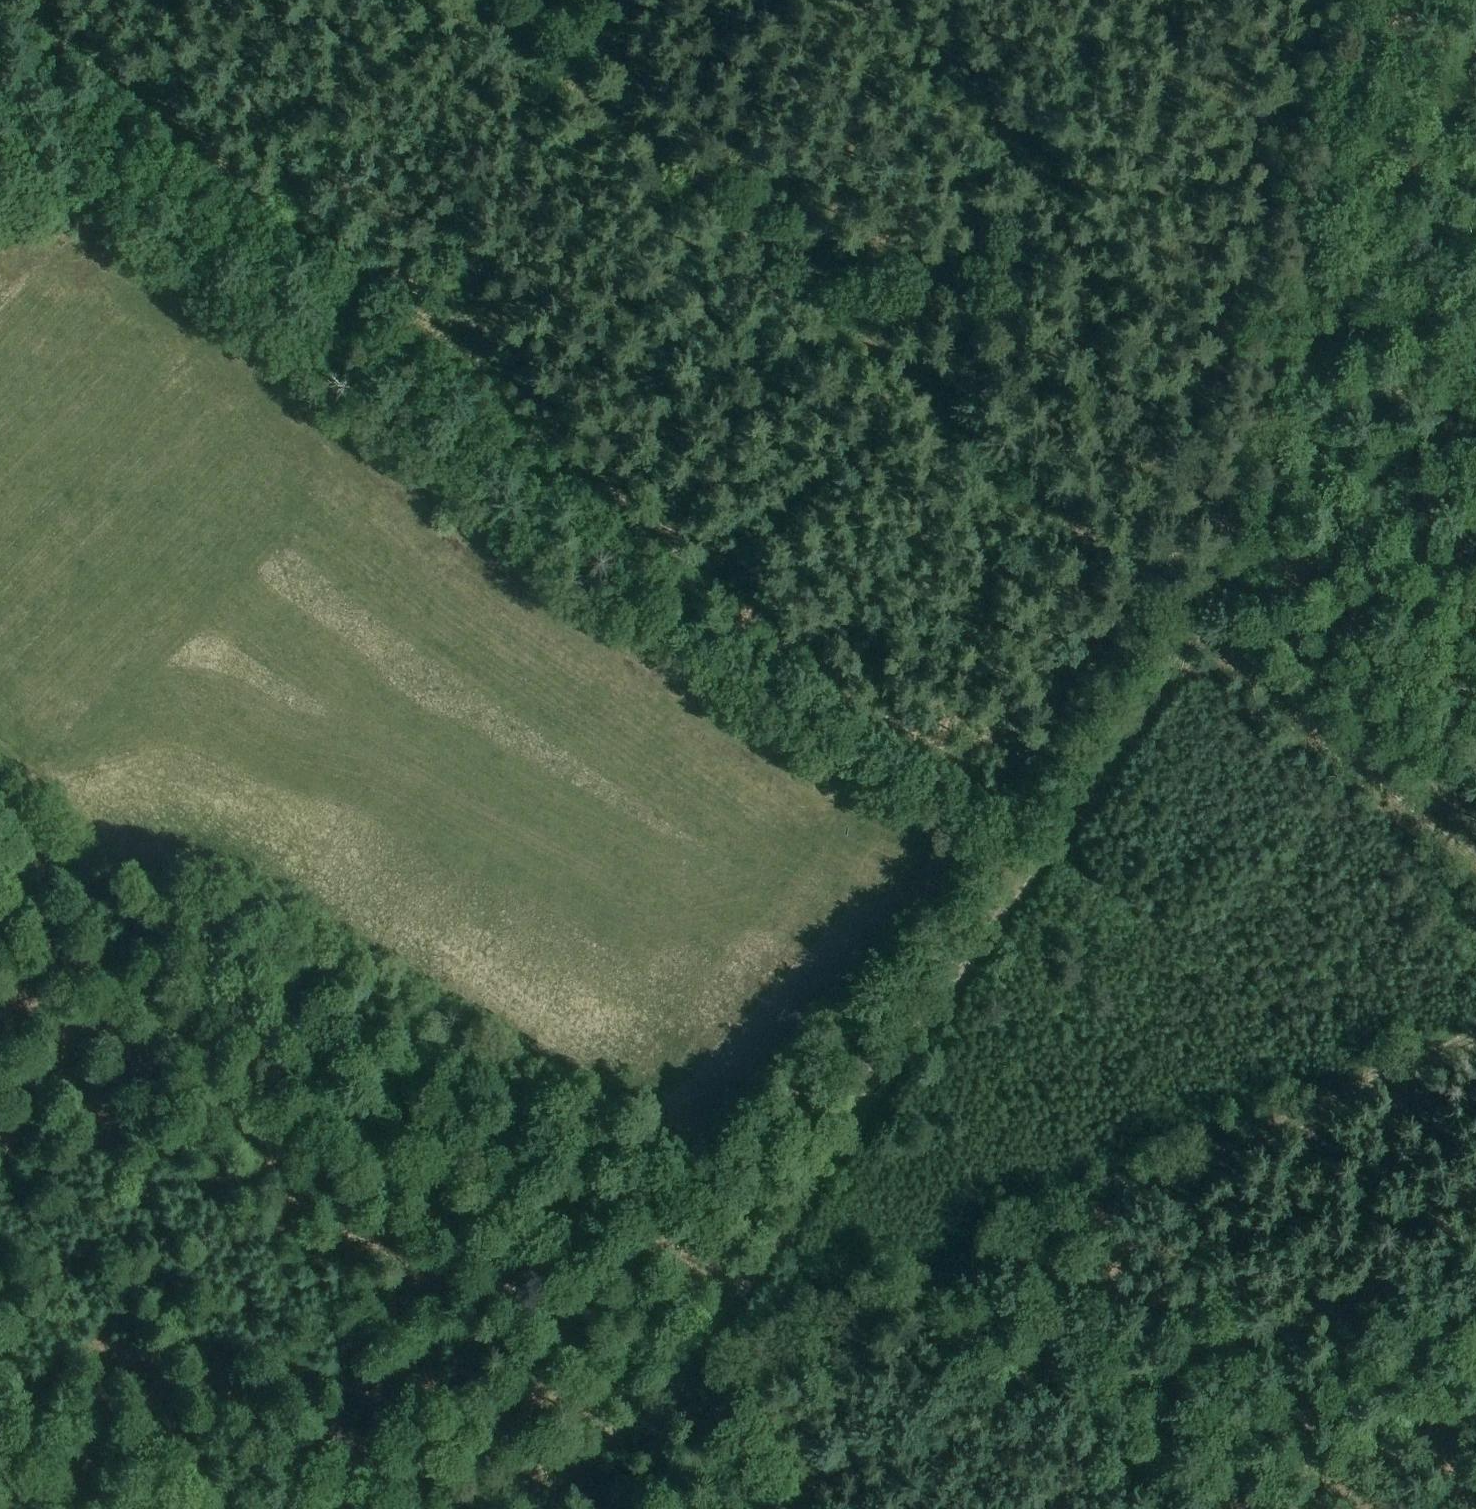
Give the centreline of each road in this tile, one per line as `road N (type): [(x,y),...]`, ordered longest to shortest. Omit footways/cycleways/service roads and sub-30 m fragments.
road 1 (track): [(653,1419),(1199,618),(510,11),(508,0)]
road 2 (track): [(0,802),(653,1419)]
road 3 (track): [(1384,0),(1199,618)]
road 4 (track): [(1475,864),(1199,618)]
road 5 (track): [(653,1419),(465,1508)]

